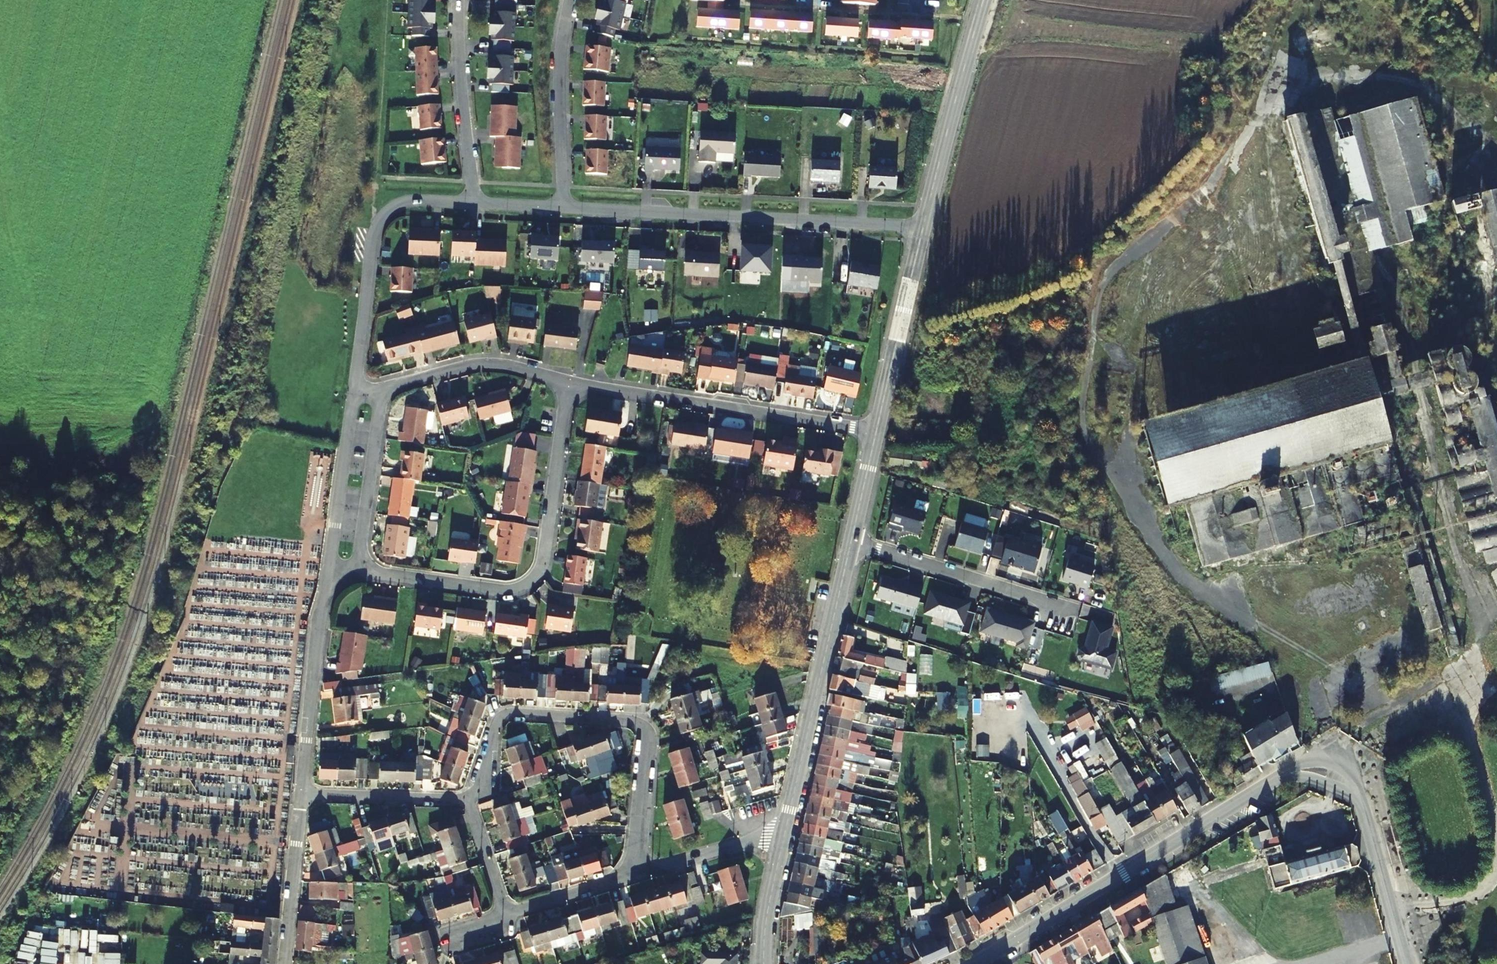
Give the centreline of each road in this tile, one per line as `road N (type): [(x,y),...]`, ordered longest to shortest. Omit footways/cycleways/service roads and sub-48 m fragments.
road 1 (residential): [(974,963),(1291,772),(1312,771),(1359,796),(1406,963)]
road 2 (residential): [(468,801),(485,779),(494,726),(503,716),(642,725),(649,742),(632,875)]
road 3 (residential): [(568,383),(544,564),(534,581),(500,591),(359,573)]
road 4 (residential): [(924,228),(563,206)]
road 5 (residential): [(875,433),(568,383)]
road 6 (tertiary): [(784,839),(852,542)]
road 7 (residential): [(475,204),(407,201),(375,225),(355,392)]
road 8 (tertiary): [(924,228),(986,0)]
road 9 (residential): [(301,794),(322,613),(336,573)]
road 10 (residential): [(852,542),(1065,607)]
road 11 (tertiary): [(875,433),(924,228)]
road 12 (residential): [(563,206),(559,44),(570,0)]
road 13 (residential): [(475,204),(458,0)]
road 14 (residential): [(386,390),(475,366),(568,383)]
road 15 (residential): [(359,573),(386,390)]
road 16 (residential): [(336,573),(335,524),(355,392)]
road 17 (residential): [(284,963),(301,794)]
road 18 (residential): [(301,794),(468,801)]
road 19 (residential): [(784,839),(767,836),(632,875)]
road 20 (residential): [(632,875),(504,911)]
road 21 (tertiary): [(764,963),(784,839)]

